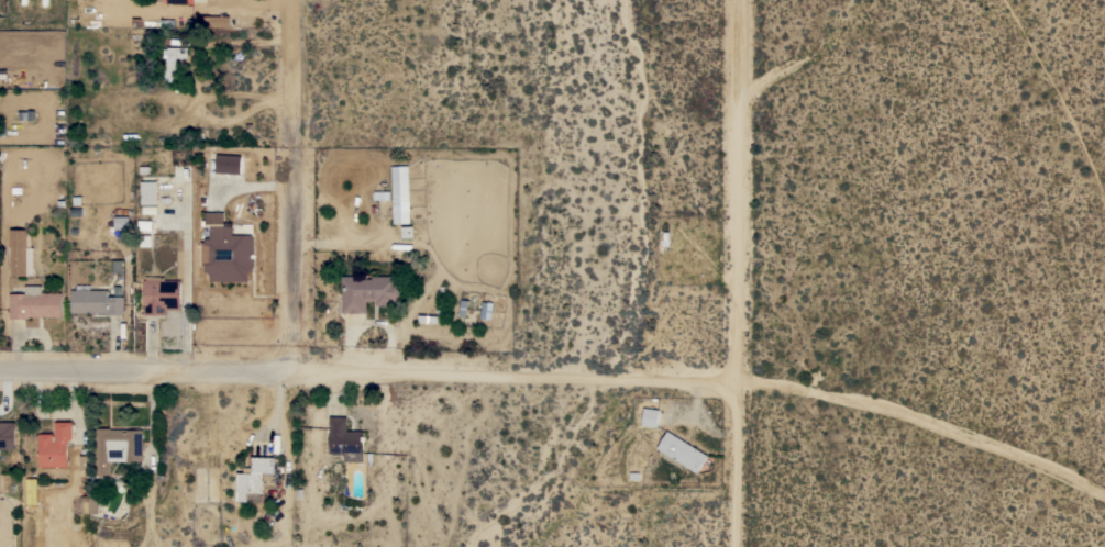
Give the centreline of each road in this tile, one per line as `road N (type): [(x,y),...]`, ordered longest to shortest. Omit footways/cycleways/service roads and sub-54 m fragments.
road 1 (residential): [(737,0),(736,546)]
road 2 (residential): [(298,371),(736,384)]
road 3 (track): [(736,384),(944,423),(1104,489)]
road 4 (residential): [(294,0),(298,371)]
road 5 (residential): [(0,368),(298,371)]

